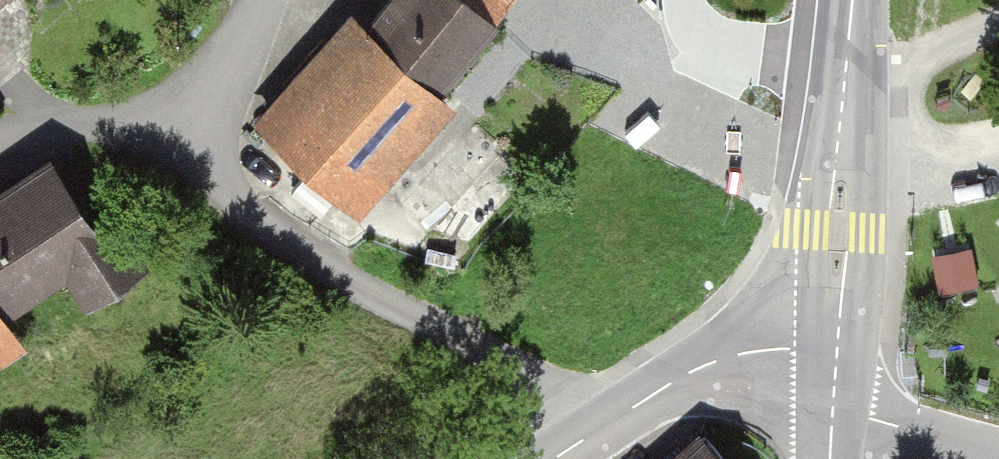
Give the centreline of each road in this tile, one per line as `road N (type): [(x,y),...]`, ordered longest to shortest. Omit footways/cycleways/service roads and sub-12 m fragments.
road 1 (residential): [(182,139),(304,254),(546,388),(592,435)]
road 2 (tertiary): [(852,0),(834,383)]
road 3 (tertiary): [(834,383),(794,349),(741,354),(686,375),(592,435)]
road 4 (residential): [(182,139),(92,129),(22,131),(0,140)]
road 5 (unclassified): [(998,455),(880,422),(834,383)]
road 6 (residential): [(270,0),(182,139)]

